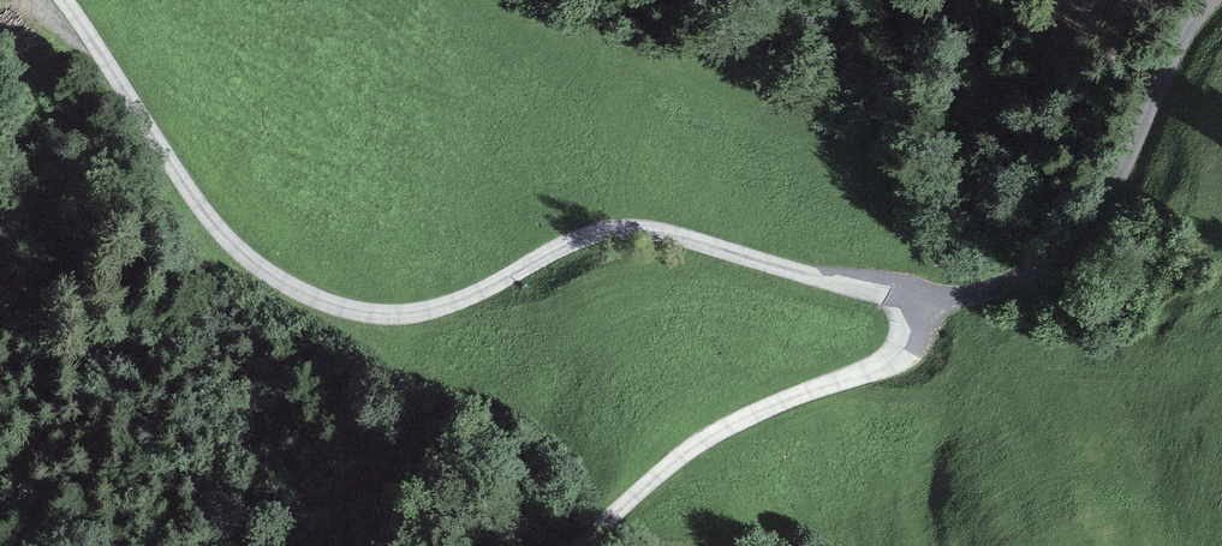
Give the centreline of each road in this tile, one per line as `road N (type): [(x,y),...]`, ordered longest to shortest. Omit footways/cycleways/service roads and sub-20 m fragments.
road 1 (unclassified): [(63,0),(222,233),(285,283),(341,309),(400,314),(456,302),(577,239),(630,230),(924,302)]
road 2 (unclassified): [(924,302),(998,286),(1089,231),(1210,0)]
road 3 (unclassified): [(924,302),(912,336),(891,359),(714,433),(575,545)]

